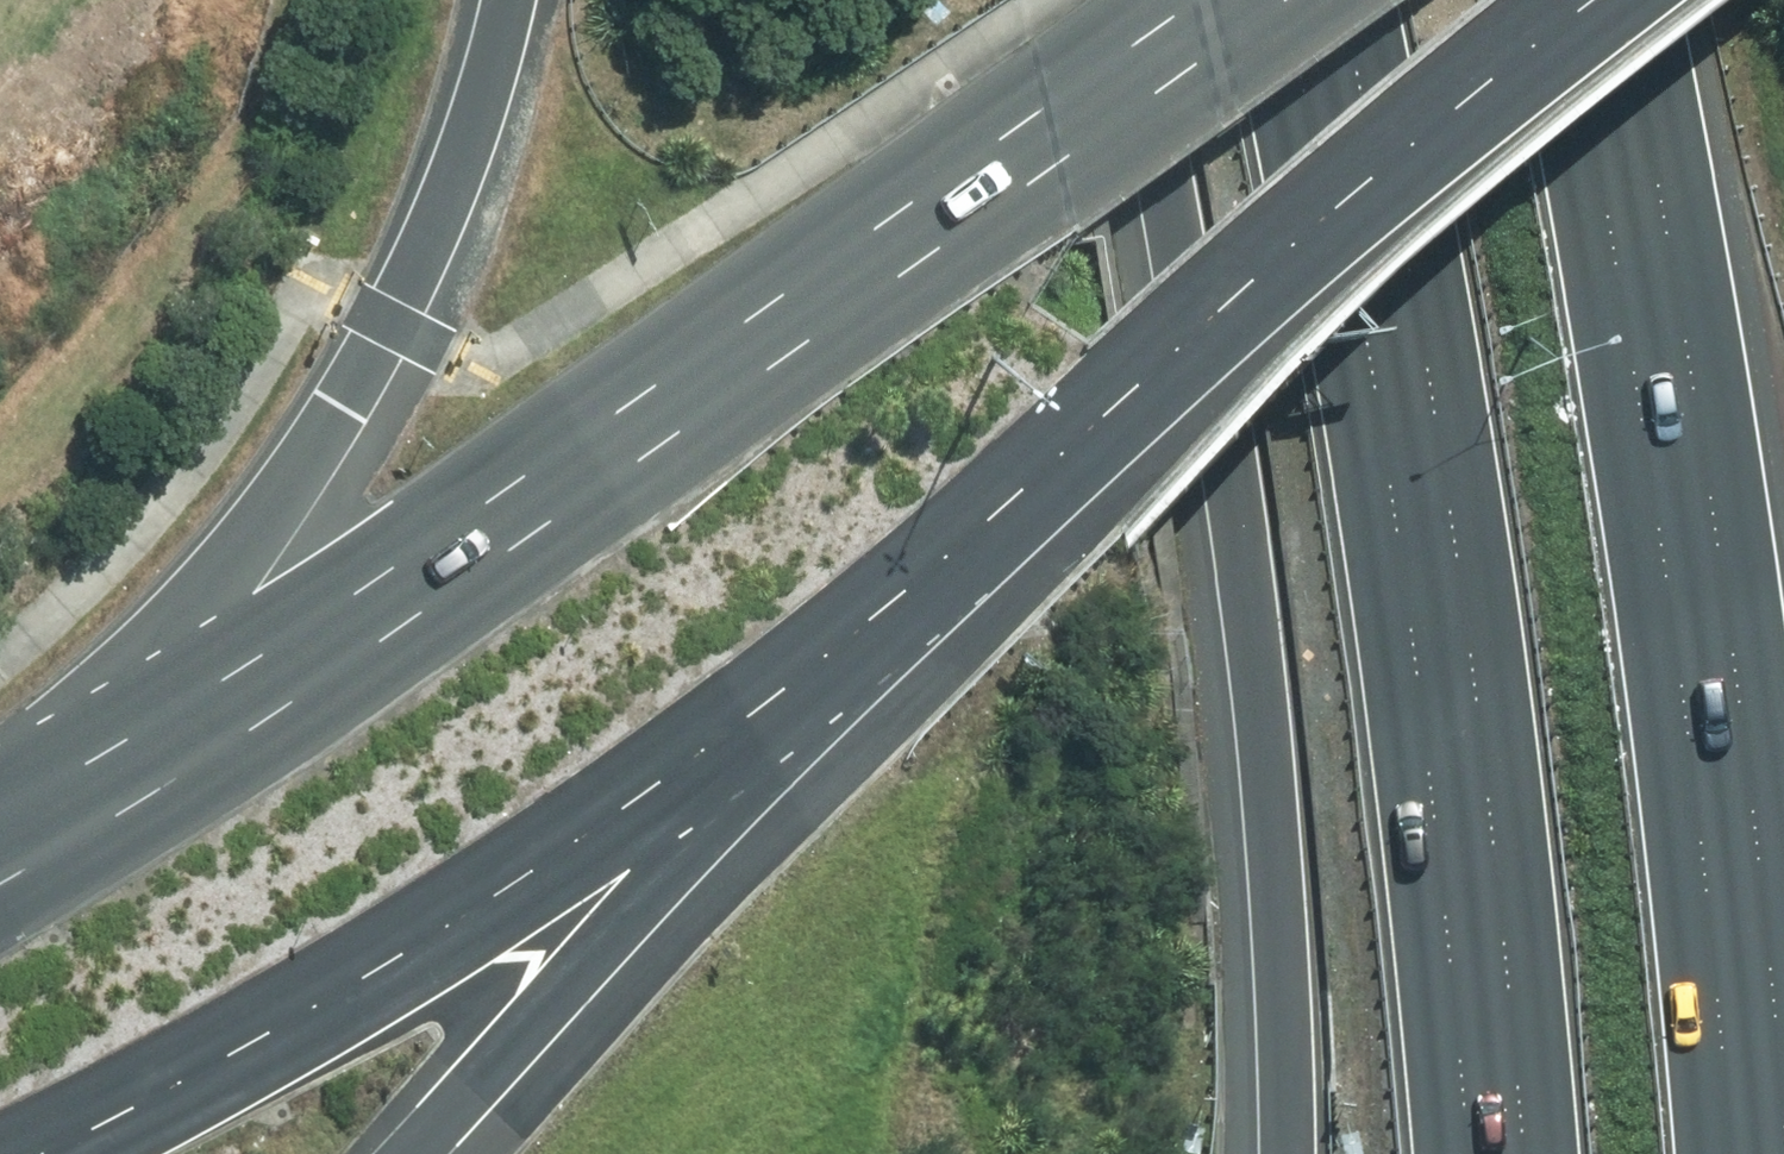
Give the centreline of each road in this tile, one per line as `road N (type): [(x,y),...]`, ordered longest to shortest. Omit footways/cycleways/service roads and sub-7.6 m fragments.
road 1 (primary): [(79,809),(533,538),(1289,0)]
road 2 (motorway): [(1525,1153),(1407,286),(1348,0)]
road 3 (motorway): [(1569,0),(1683,656),(1739,1153)]
road 4 (motorway): [(1286,1153),(1270,833),(1241,570),(1183,215),(1134,0)]
road 5 (secondary): [(989,522),(636,808),(355,990),(34,1153)]
road 6 (motorway): [(79,809),(391,330),(443,216),(505,0)]
road 7 (motorway): [(989,522),(405,1153)]
road 8 (primary): [(1598,0),(1359,191),(989,522)]

